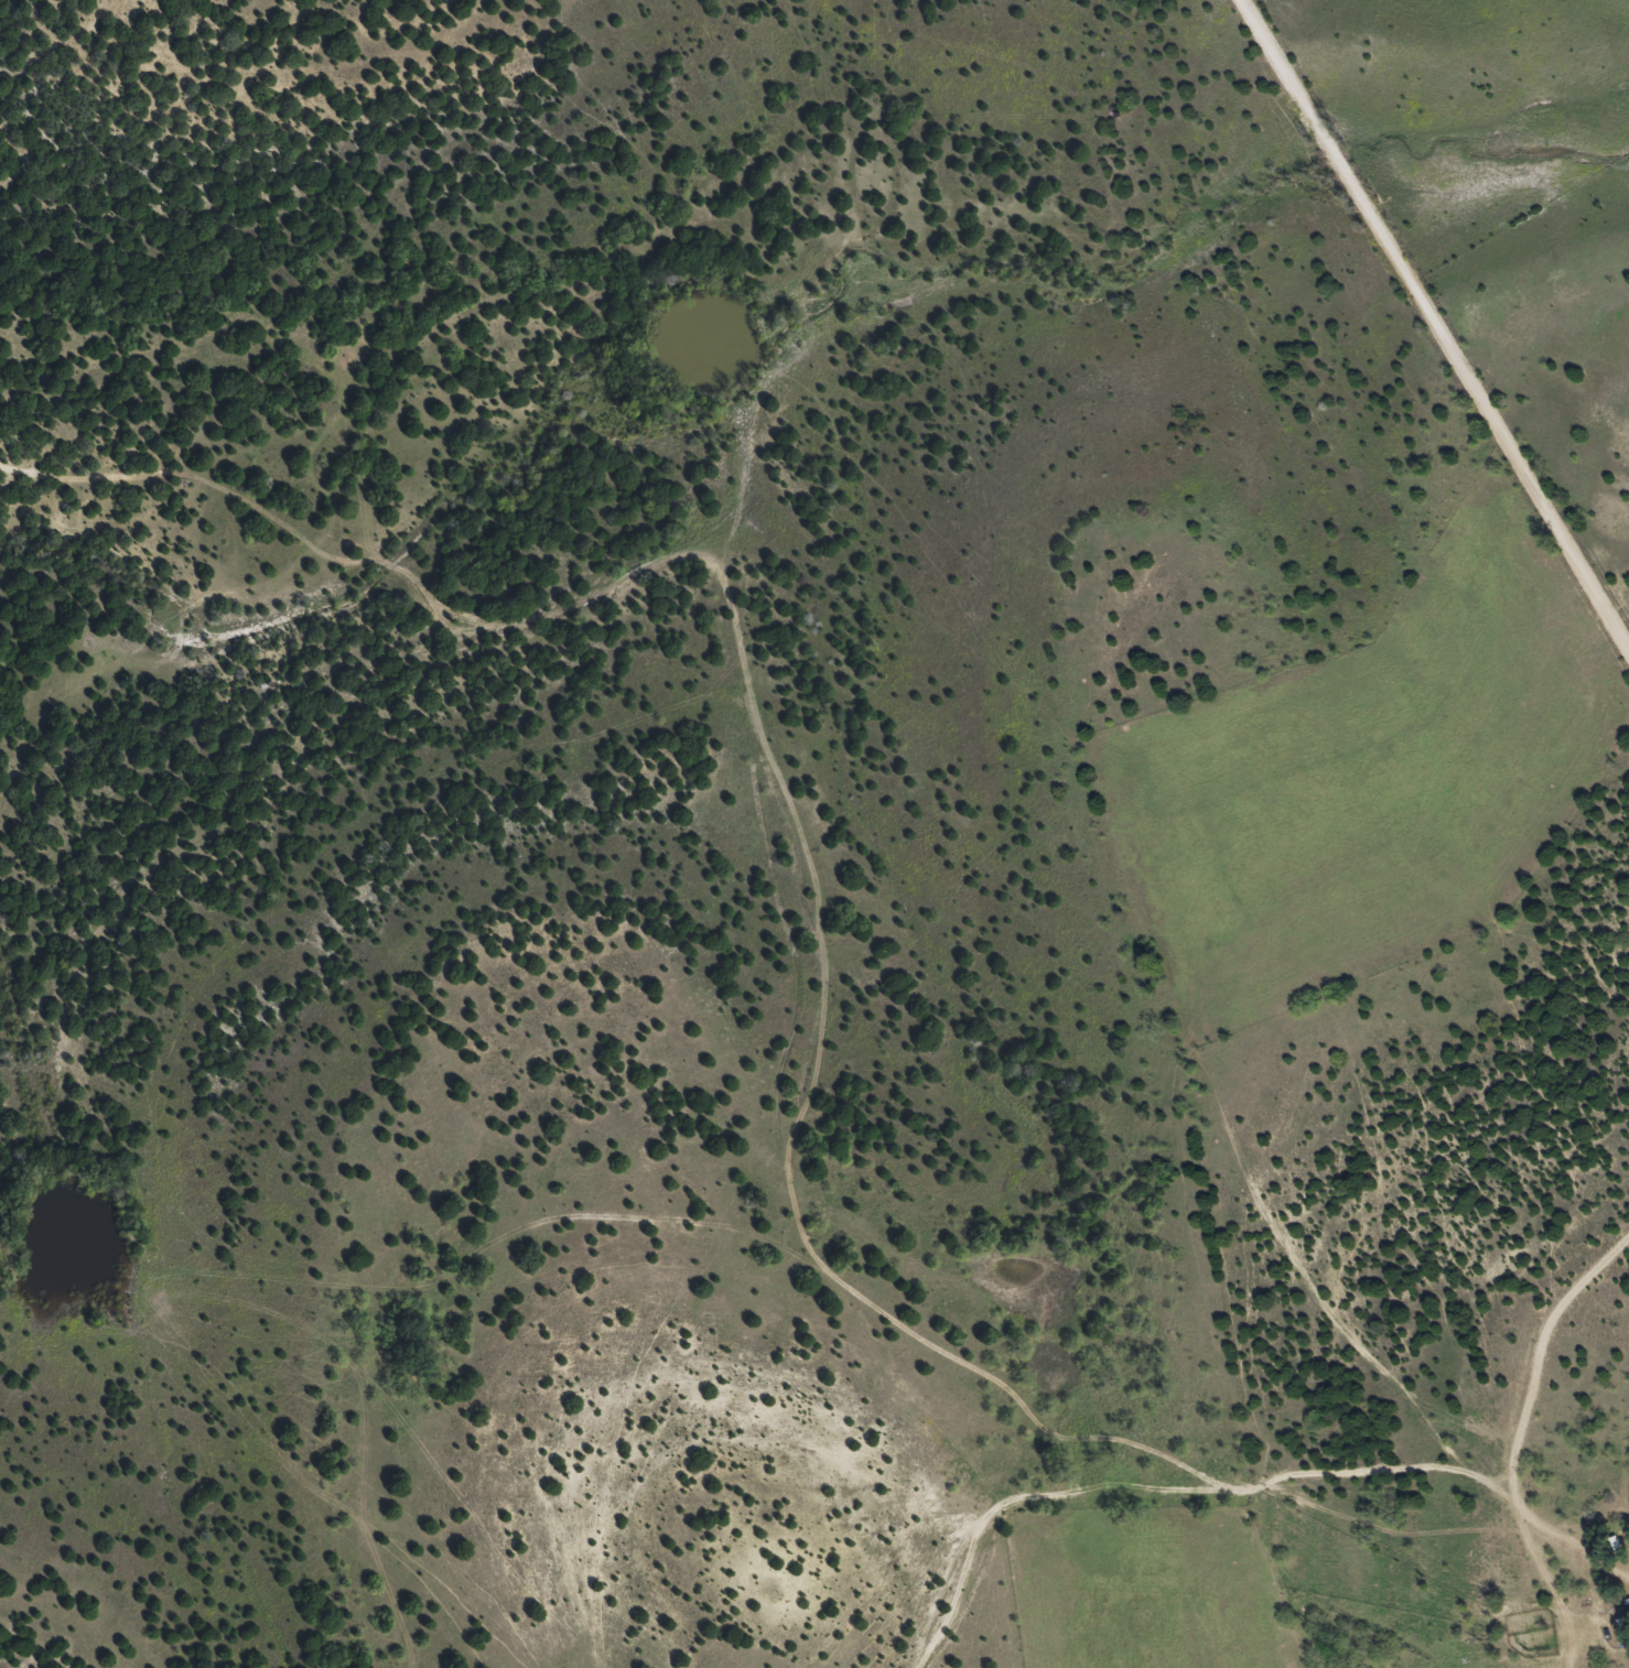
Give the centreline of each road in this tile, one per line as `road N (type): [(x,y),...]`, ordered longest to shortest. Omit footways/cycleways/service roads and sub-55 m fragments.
road 1 (residential): [(1628,666),(1235,0)]

